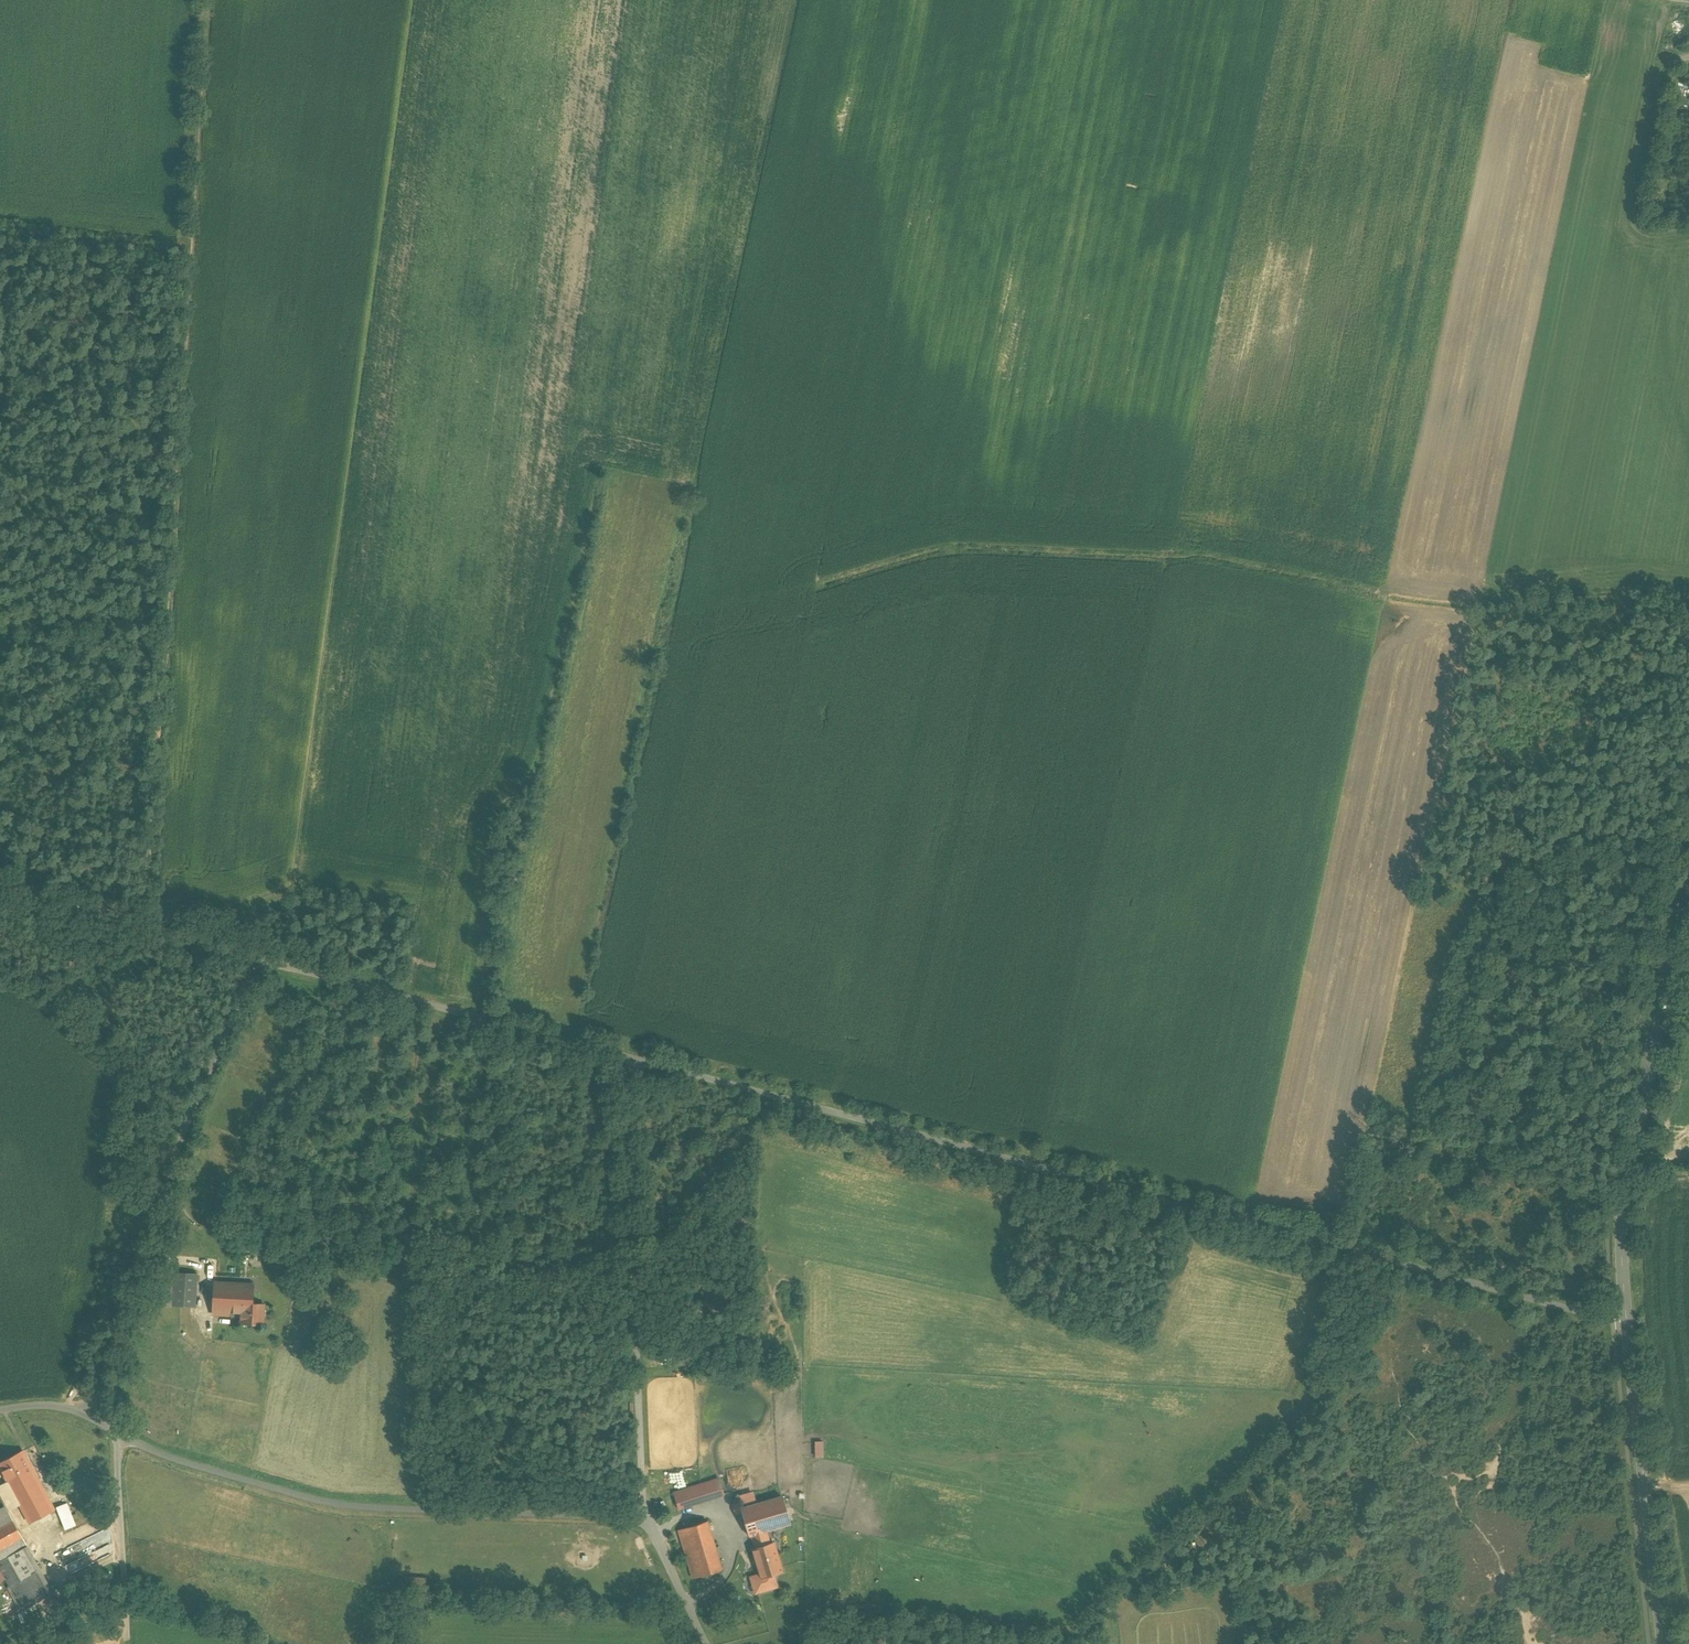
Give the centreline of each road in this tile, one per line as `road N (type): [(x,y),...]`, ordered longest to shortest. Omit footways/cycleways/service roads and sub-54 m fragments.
road 1 (unclassified): [(1625,1318),(628,1060)]
road 2 (unclassified): [(642,1519),(336,1505),(155,1454),(91,1420)]
road 3 (unclassified): [(258,961),(173,1148),(91,1420)]
road 4 (unclassified): [(642,1519),(628,1060)]
road 5 (tertiary): [(1688,888),(1624,1194),(1625,1318)]
road 6 (unclassified): [(628,1060),(258,961)]
road 7 (tertiary): [(1625,1318),(1663,1643)]
road 8 (unclassified): [(258,961),(0,889)]
road 9 (unclassified): [(703,1643),(642,1519)]

